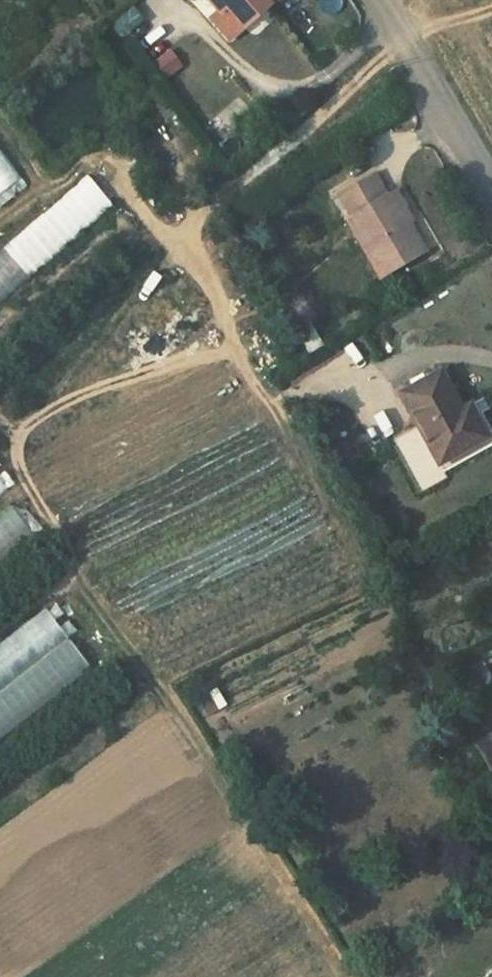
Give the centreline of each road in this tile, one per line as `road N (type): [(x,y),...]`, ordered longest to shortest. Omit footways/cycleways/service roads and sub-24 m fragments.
road 1 (unclassified): [(371,0),(491,198)]

